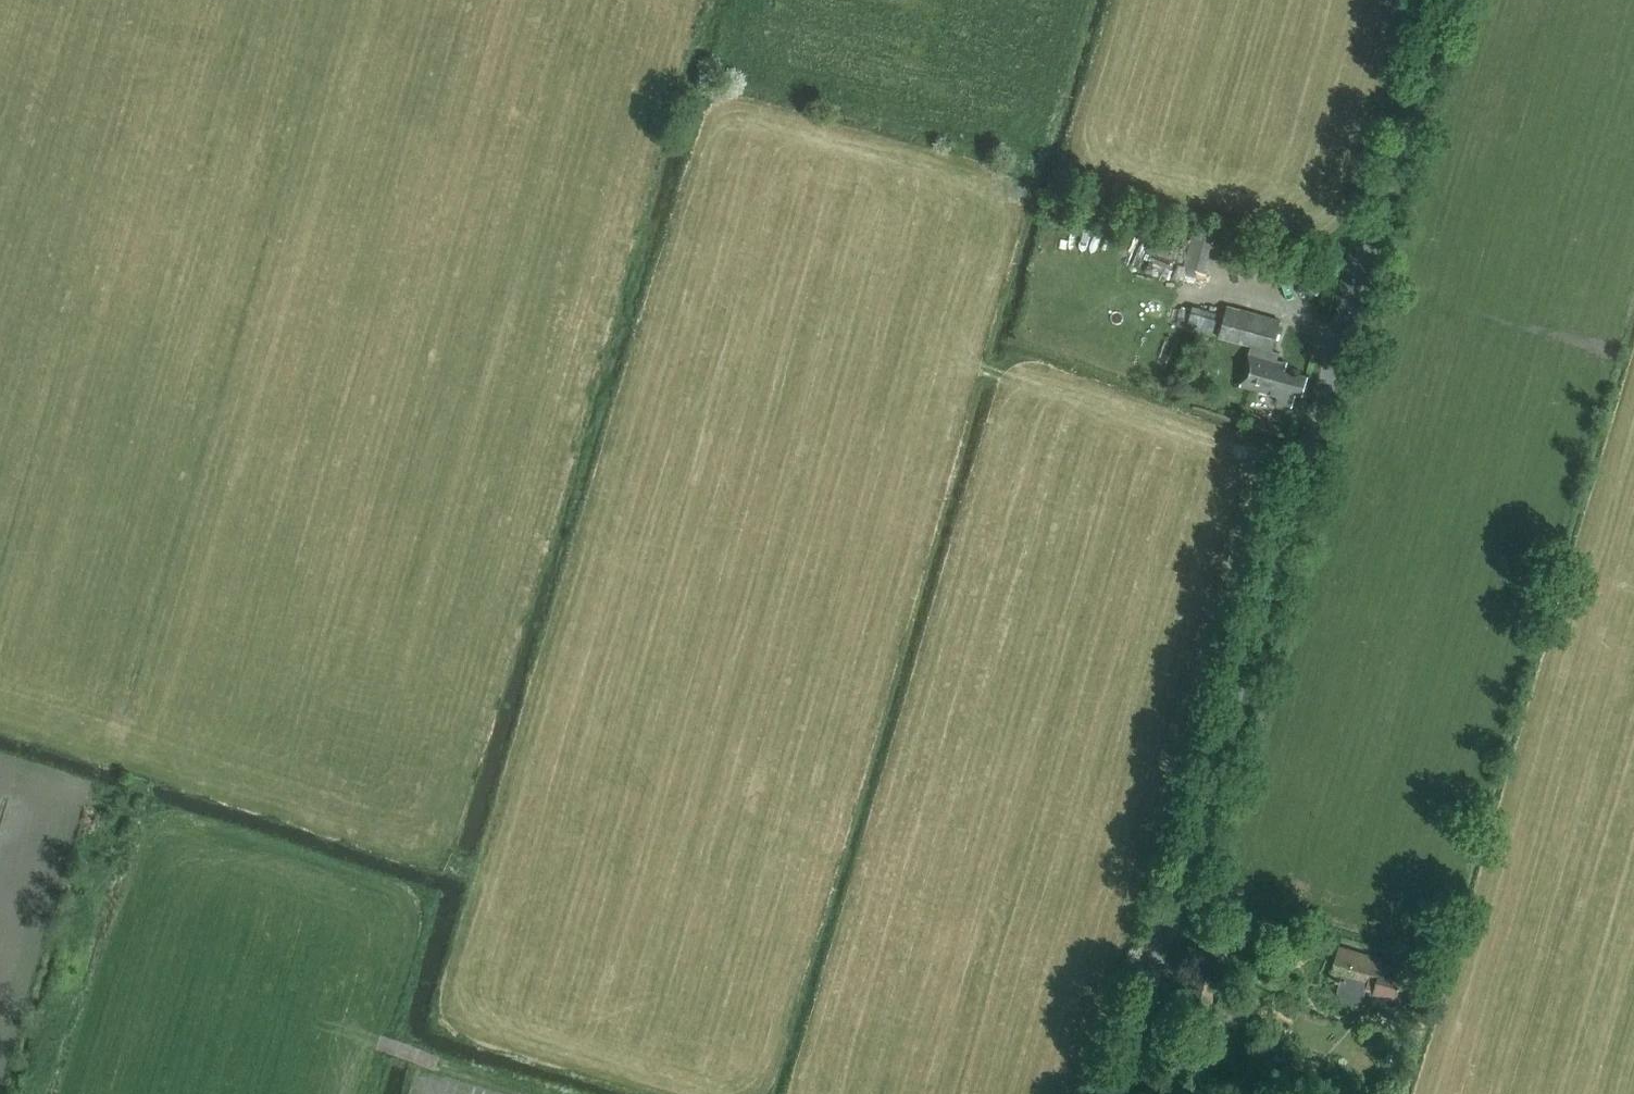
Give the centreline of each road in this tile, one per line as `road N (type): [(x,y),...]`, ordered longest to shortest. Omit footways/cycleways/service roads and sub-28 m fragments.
road 1 (unclassified): [(1120,1093),(1446,0)]

